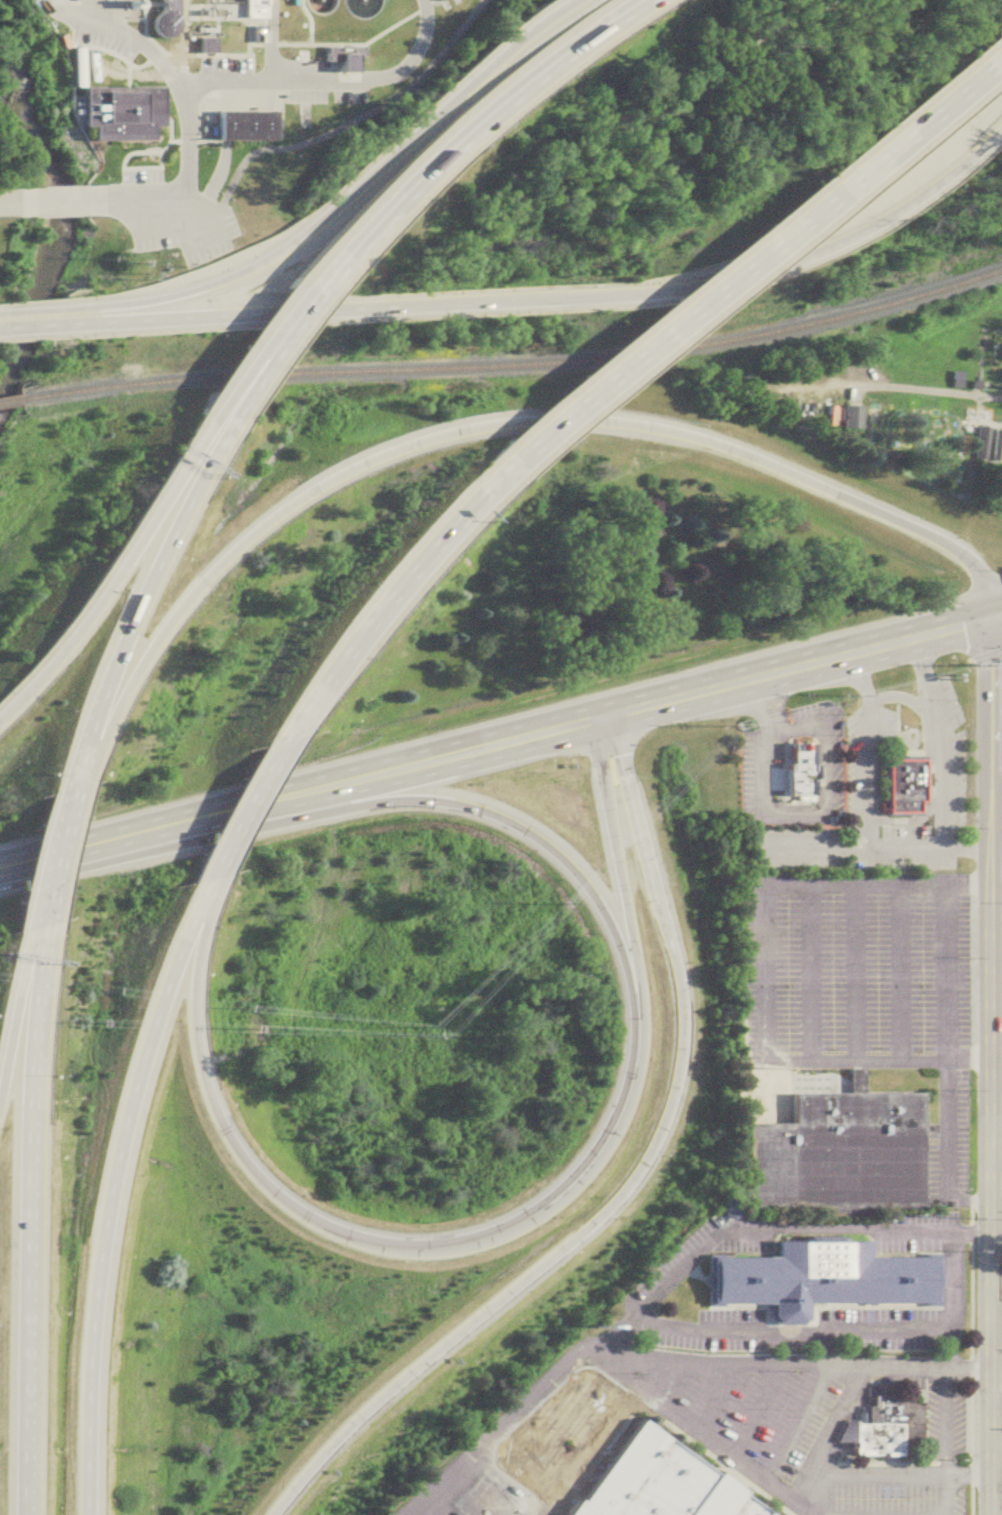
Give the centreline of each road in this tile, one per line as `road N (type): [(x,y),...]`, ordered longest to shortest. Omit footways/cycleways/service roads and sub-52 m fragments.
road 1 (motorway): [(991,618),(981,573),(937,538),(687,432),(559,419),(457,431),(329,479),(223,553),(140,653),(70,763)]
road 2 (motorway): [(267,1514),(349,1421),(618,1195),(658,1130),(677,1065),(679,991),(621,767),(597,717)]
road 3 (motorway): [(81,1514),(94,1244),(138,1047),(202,877)]
road 4 (motorway): [(545,1205),(488,1235),(407,1250),(331,1231),(265,1190),(212,1120),(195,1072),(185,1001),(198,886)]
road 5 (motorway): [(567,0),(496,52),(306,229),(247,268),(152,300),(55,309)]
road 6 (motorway): [(33,920),(20,1105),(19,1514)]
road 7 (motorway): [(54,324),(616,296)]
road 8 (residential): [(992,1388),(991,887)]
road 9 (motorway): [(289,795),(348,808),(436,803),(508,824),(580,880),(613,934),(636,995)]
road 10 (motorway): [(616,296),(684,288),(828,242),(921,189),(1001,113)]
road 11 (motorway): [(506,460),(830,190)]
road 12 (motorway): [(224,420),(129,601),(60,788)]
road 13 (motorway): [(278,742),(380,596),(506,460)]
road 14 (motorway): [(645,0),(538,71),(374,219)]
road 15 (primary): [(597,717),(289,795)]
road 16 (primary): [(289,795),(0,870)]
road 17 (motorway): [(597,717),(636,995)]
road 18 (secondary): [(991,618),(758,676)]
road 19 (motorway): [(636,995),(631,1078),(611,1129),(545,1205)]
road 20 (motorway): [(830,190),(1001,50)]
road 21 (motorway): [(203,418),(86,603)]
road 22 (residential): [(991,816),(991,618)]
road 23 (secondary): [(758,676),(597,717)]
road 24 (motorway): [(317,288),(224,420)]
road 25 (motorway): [(202,877),(278,742)]
road 26 (motorway): [(86,603),(0,711)]
road 27 (motorway): [(292,318),(241,362),(203,418)]
road 28 (motorway): [(60,788),(33,920)]
road 29 (residential): [(993,1514),(992,1388)]

